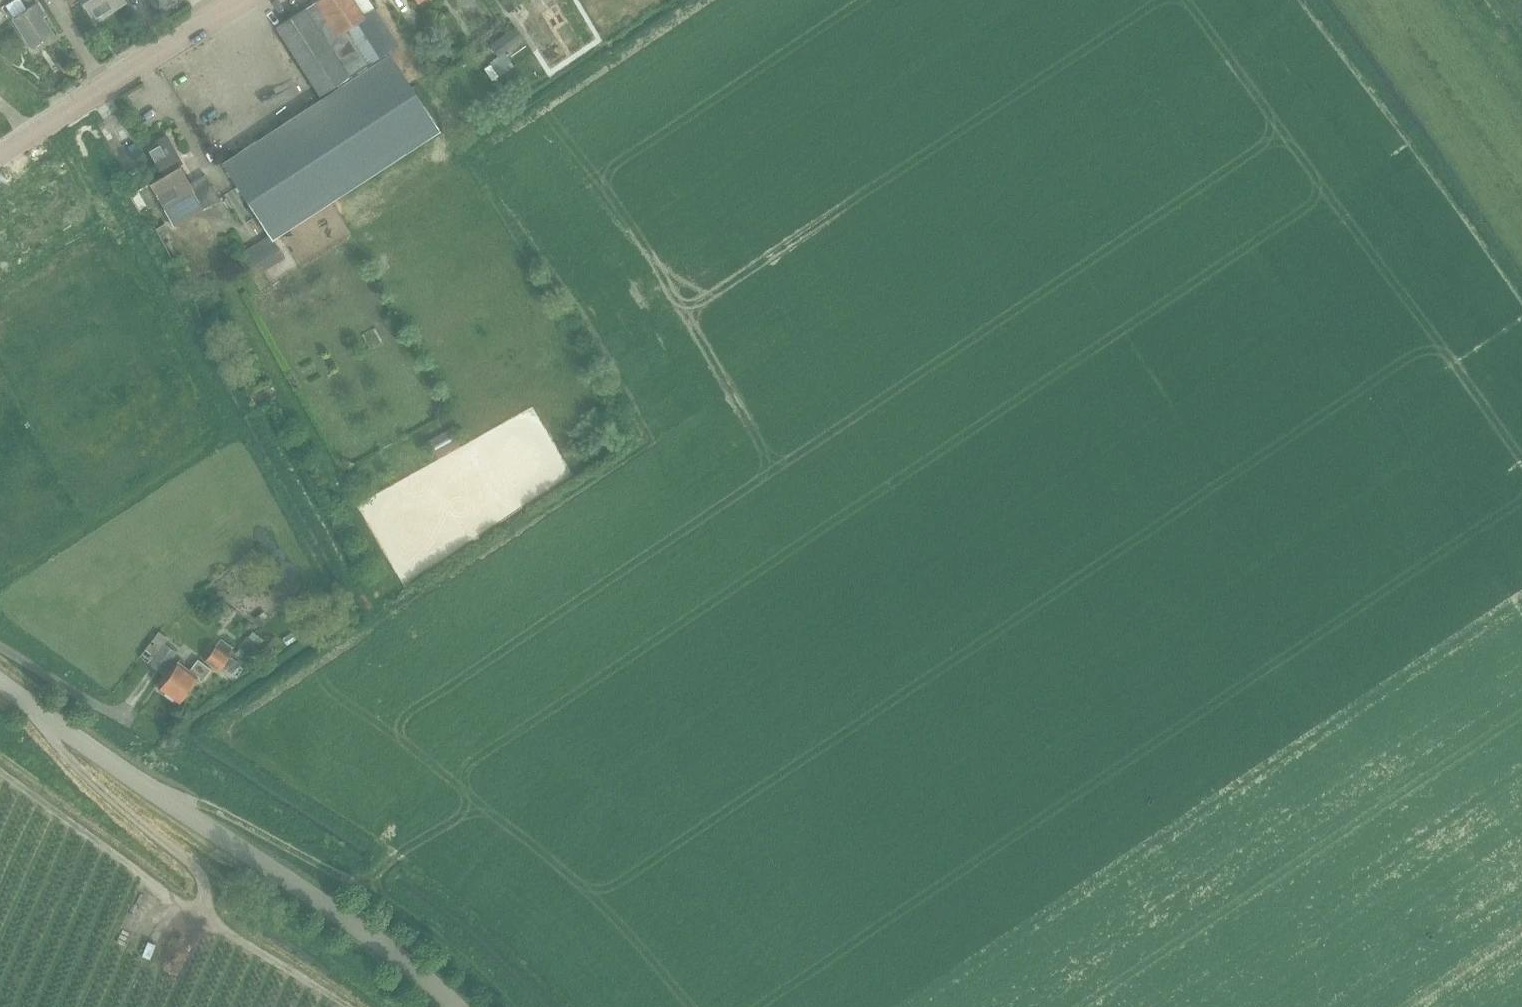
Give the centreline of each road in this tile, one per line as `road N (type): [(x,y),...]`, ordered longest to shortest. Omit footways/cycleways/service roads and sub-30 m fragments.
road 1 (unclassified): [(456,1006),(367,934),(0,681)]
road 2 (residential): [(0,155),(242,0)]

